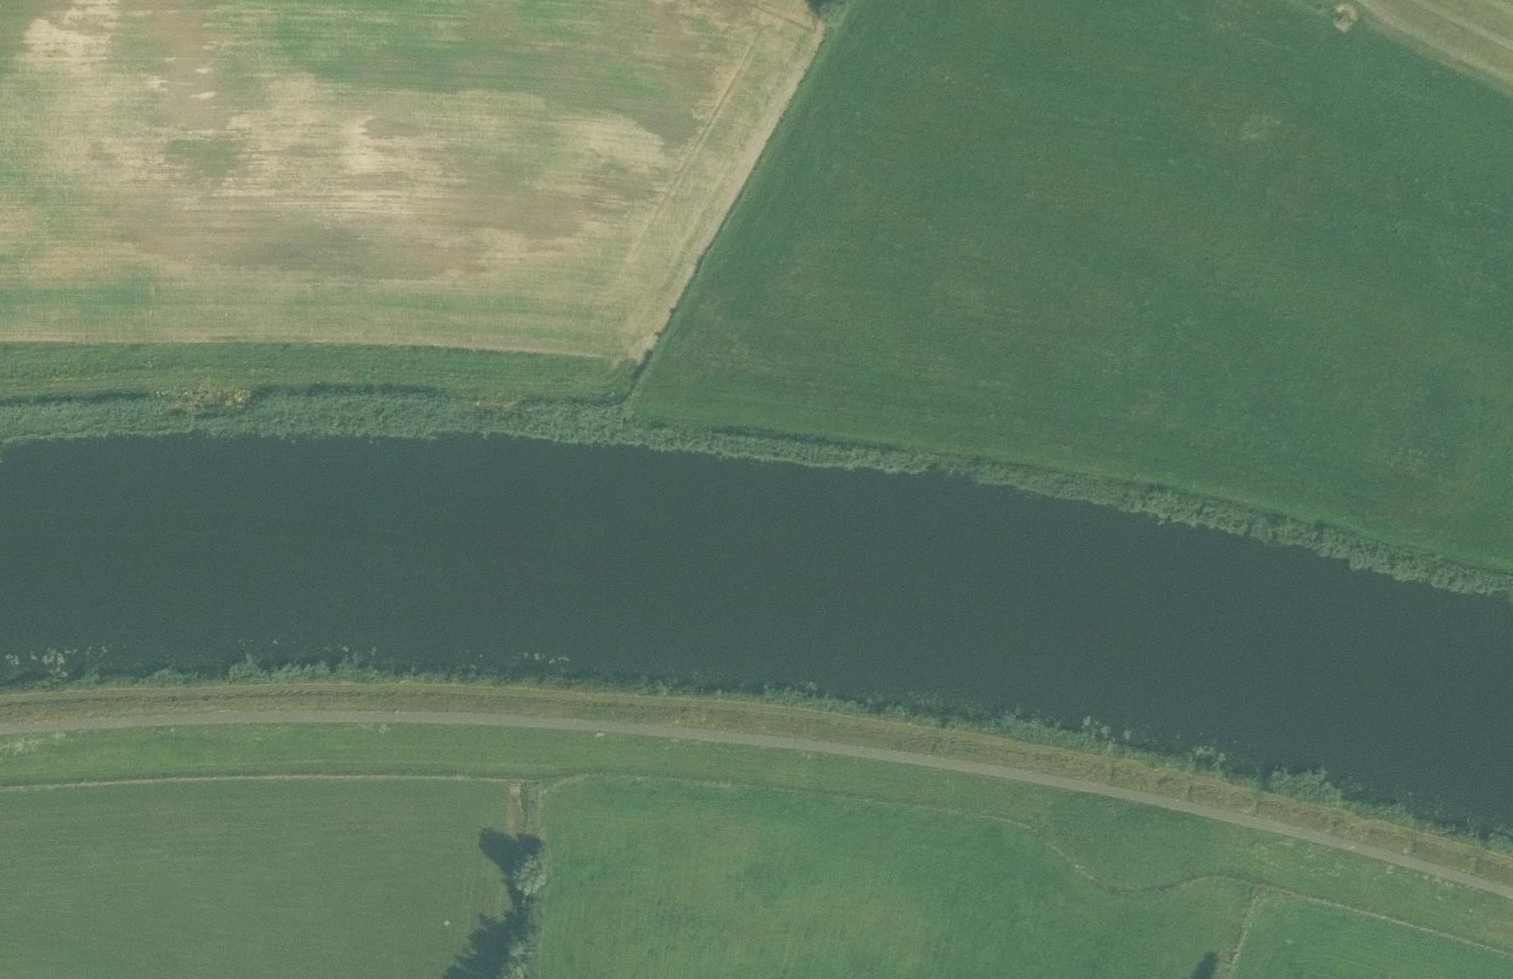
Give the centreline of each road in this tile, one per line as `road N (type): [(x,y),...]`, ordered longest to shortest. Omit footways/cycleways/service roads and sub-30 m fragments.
road 1 (unclassified): [(1512,881),(1315,820),(899,735),(718,715),(544,708),(0,716)]

